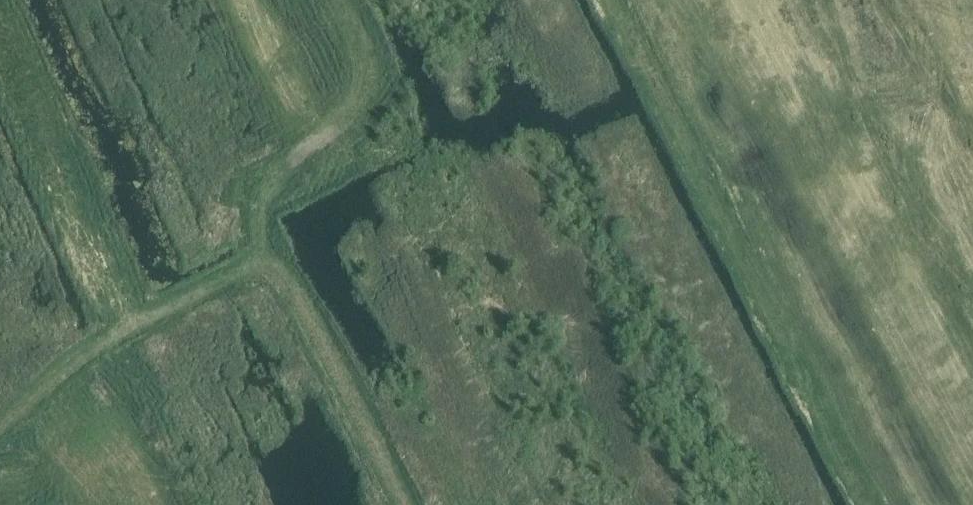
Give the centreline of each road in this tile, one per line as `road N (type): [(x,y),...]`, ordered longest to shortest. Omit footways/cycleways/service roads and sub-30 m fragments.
road 1 (track): [(407,504),(270,262),(121,332),(0,427)]

